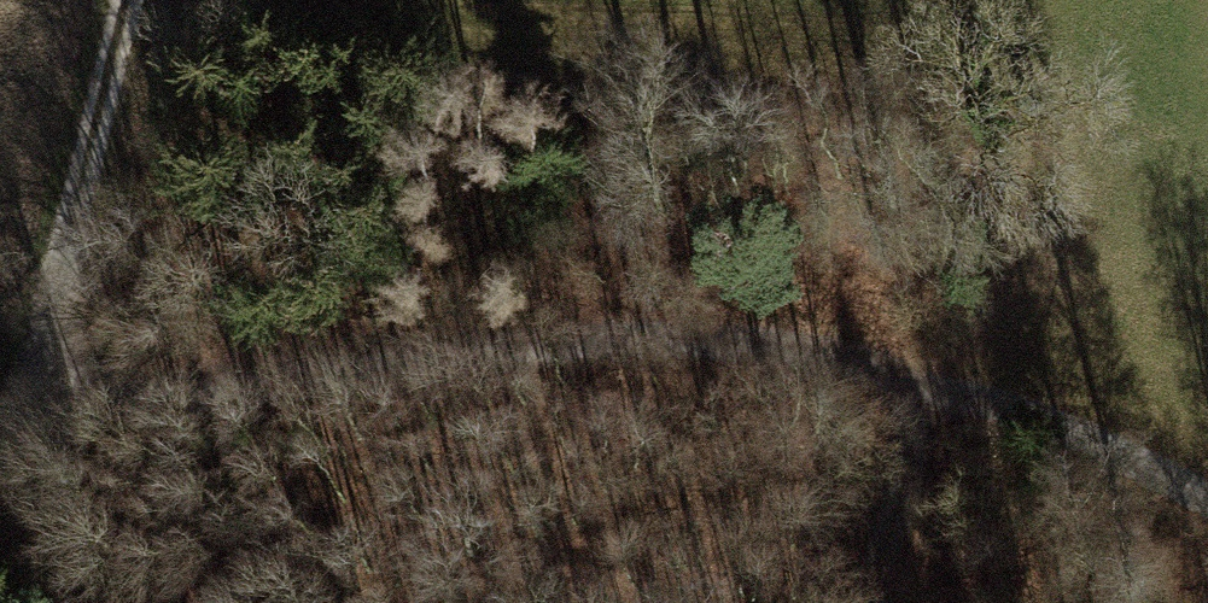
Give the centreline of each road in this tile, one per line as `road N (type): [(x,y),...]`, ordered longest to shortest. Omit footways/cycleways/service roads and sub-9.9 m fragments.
road 1 (track): [(1207,496),(890,362),(730,336),(380,348),(34,393)]
road 2 (track): [(127,0),(34,393),(0,419)]
road 3 (track): [(890,362),(910,441),(876,602)]

